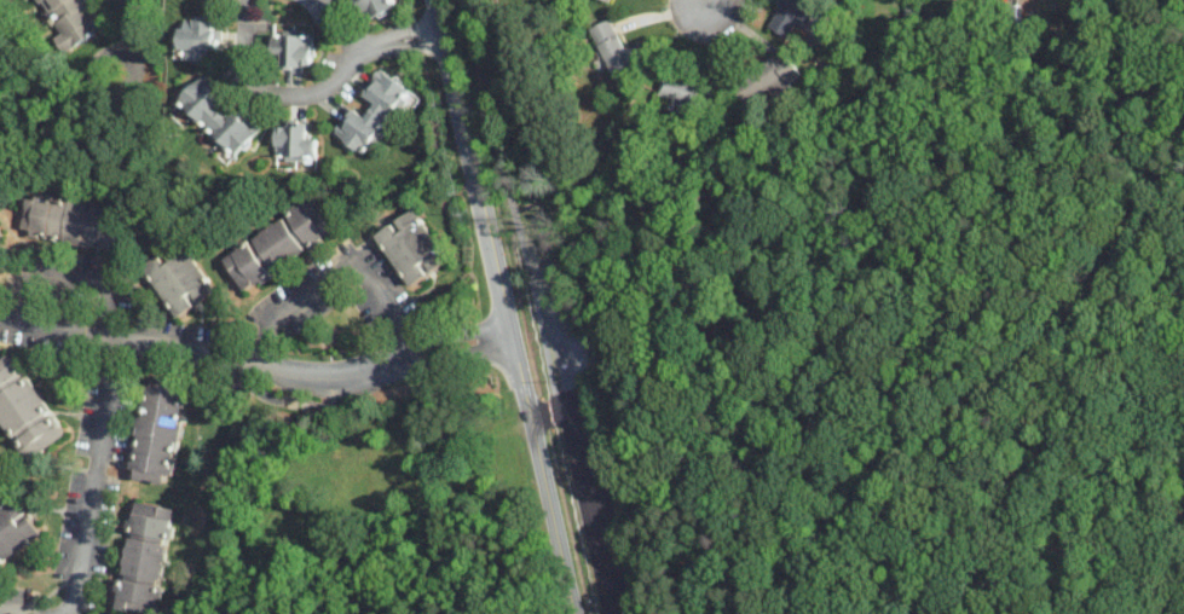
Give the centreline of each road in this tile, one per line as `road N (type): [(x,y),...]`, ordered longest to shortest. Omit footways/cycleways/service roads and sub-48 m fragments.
road 1 (residential): [(1183,136),(1088,303),(1059,338),(1034,365),(876,474),(779,613)]
road 2 (tertiary): [(574,613),(437,0)]

